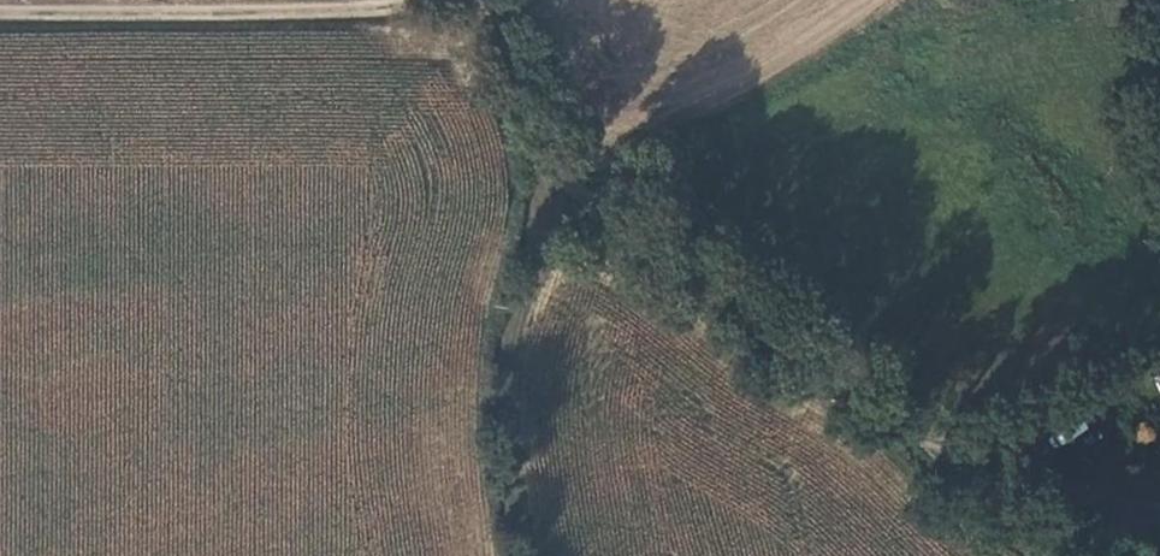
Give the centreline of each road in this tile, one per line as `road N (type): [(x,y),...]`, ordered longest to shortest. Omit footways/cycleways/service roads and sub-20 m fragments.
road 1 (track): [(478,0),(539,199),(745,308),(946,463),(1036,555)]
road 2 (track): [(0,9),(311,0)]

